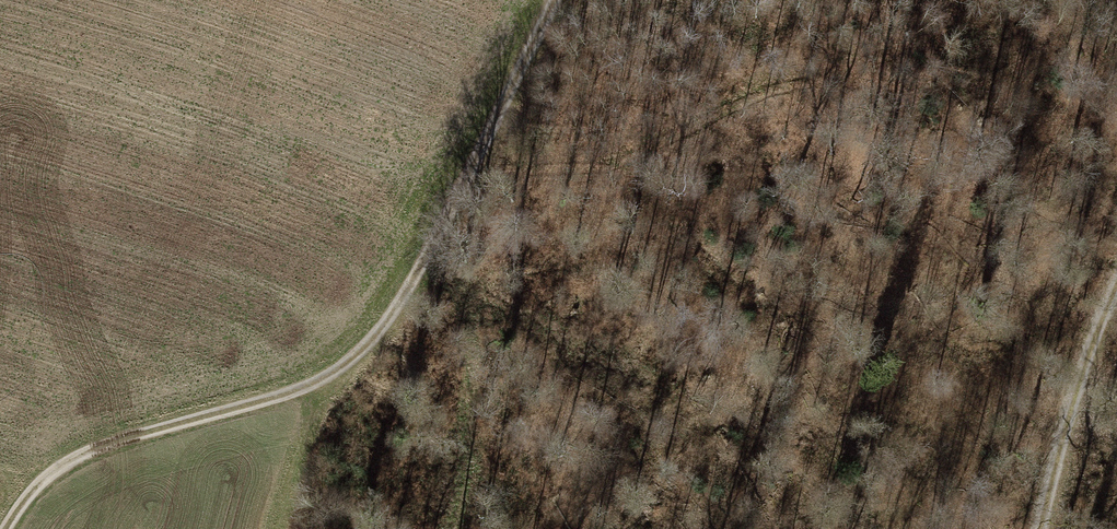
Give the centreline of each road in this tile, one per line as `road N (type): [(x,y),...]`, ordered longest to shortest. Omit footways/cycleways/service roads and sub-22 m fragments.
road 1 (track): [(3,528),(47,472),(74,454),(289,388),(331,372),(374,338),(403,301),(552,0)]
road 2 (track): [(642,0),(628,71),(477,354),(456,414),(444,528)]
road 3 (track): [(1116,258),(1044,528)]

